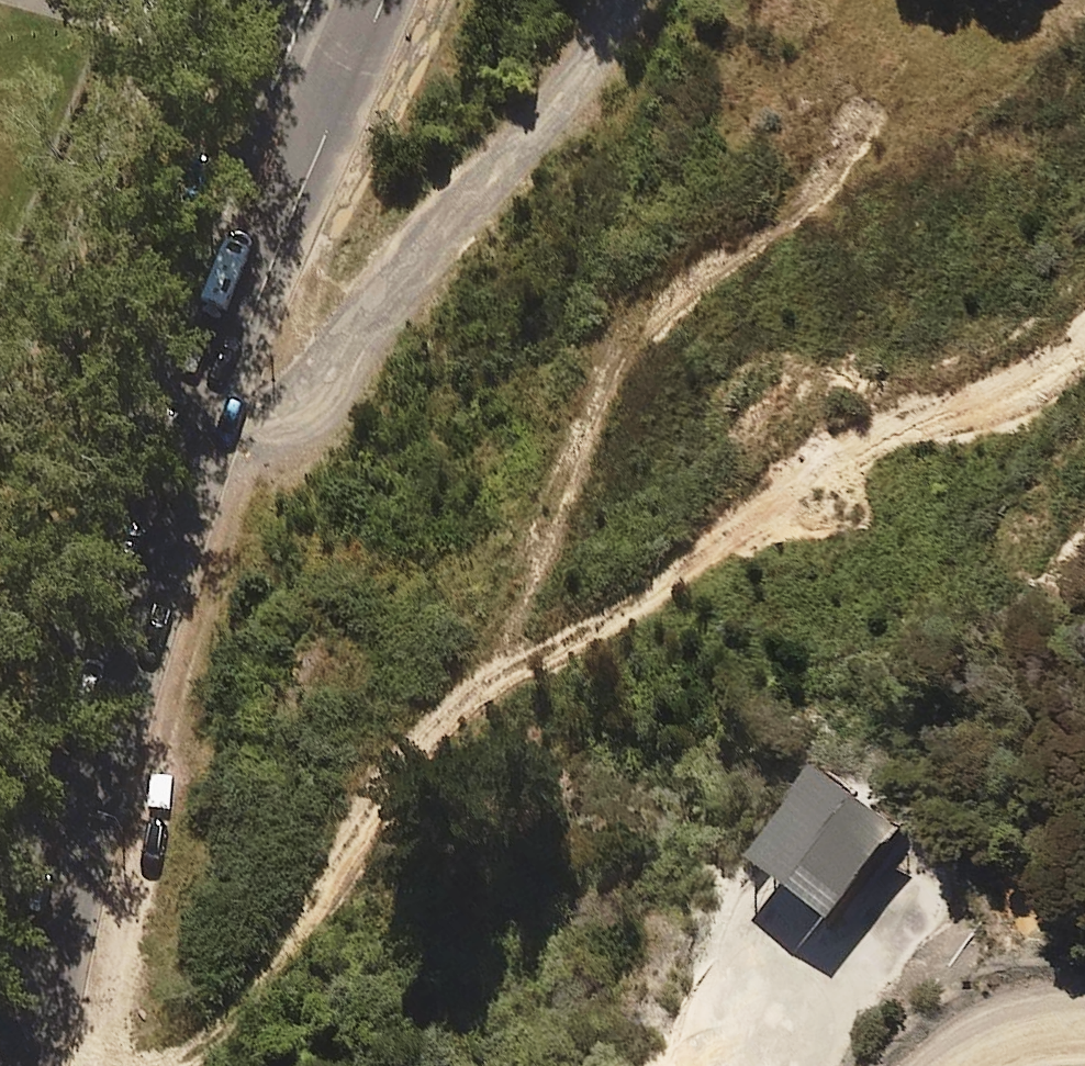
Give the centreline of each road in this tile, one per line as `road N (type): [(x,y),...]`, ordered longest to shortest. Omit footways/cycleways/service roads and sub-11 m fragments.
road 1 (track): [(138,1065),(186,1054),(256,993),(414,753),(471,693),(655,594),(839,451),(1017,394),(1075,359),(1084,345)]
road 2 (track): [(107,1064),(110,1001),(156,769),(235,494),(248,455),(279,416),(326,239),(442,0)]
road 3 (tertiary): [(381,0),(199,443),(128,654),(61,915),(33,1065)]
road 4 (track): [(867,105),(816,190),(679,291),(625,349),(577,441),(506,635),(471,693)]
road 5 (track): [(779,887),(750,948),(754,1065)]
road 6 (track): [(970,1065),(990,1051),(1084,1040)]

